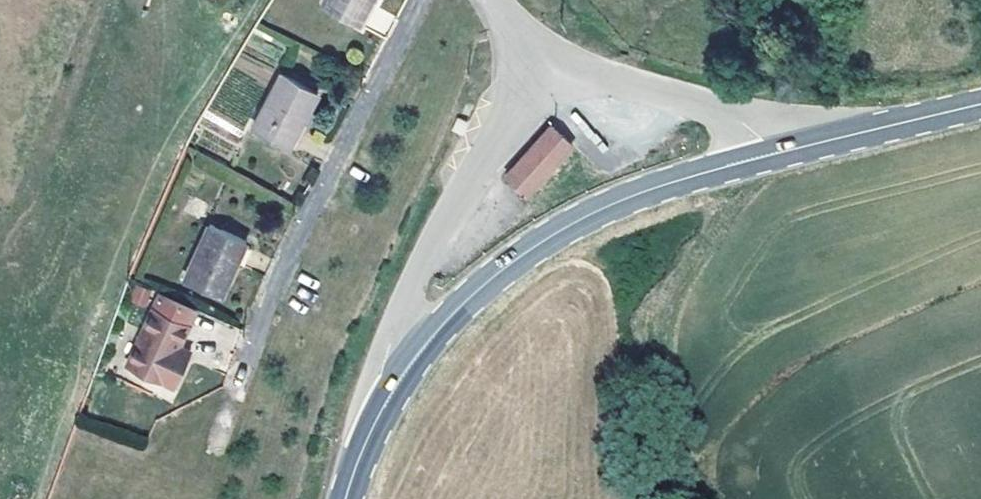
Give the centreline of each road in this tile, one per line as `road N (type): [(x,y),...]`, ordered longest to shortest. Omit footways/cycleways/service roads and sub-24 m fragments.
road 1 (secondary): [(780,153),(675,181),(558,231),(486,282),(428,339),(391,392)]
road 2 (residential): [(432,0),(404,35),(312,208),(232,399)]
road 3 (tertiary): [(530,59),(481,167),(395,316),(380,378),(391,392)]
road 4 (tertiary): [(780,153),(765,138),(530,59)]
road 5 (secondary): [(980,105),(780,153)]

